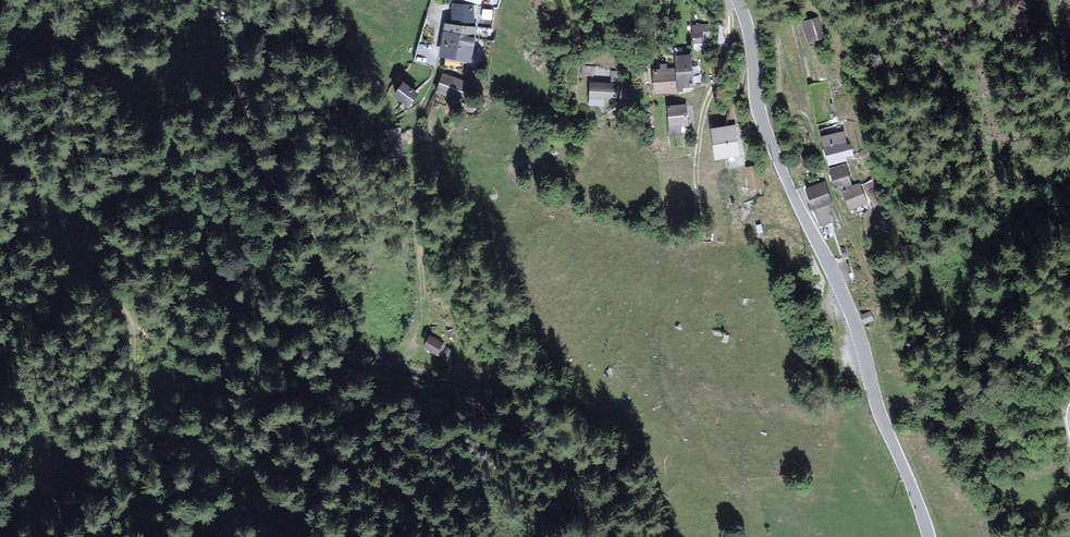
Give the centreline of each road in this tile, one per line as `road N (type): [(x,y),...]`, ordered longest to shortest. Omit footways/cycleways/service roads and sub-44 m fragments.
road 1 (tertiary): [(739,0),(763,123),(850,311),(929,536)]

